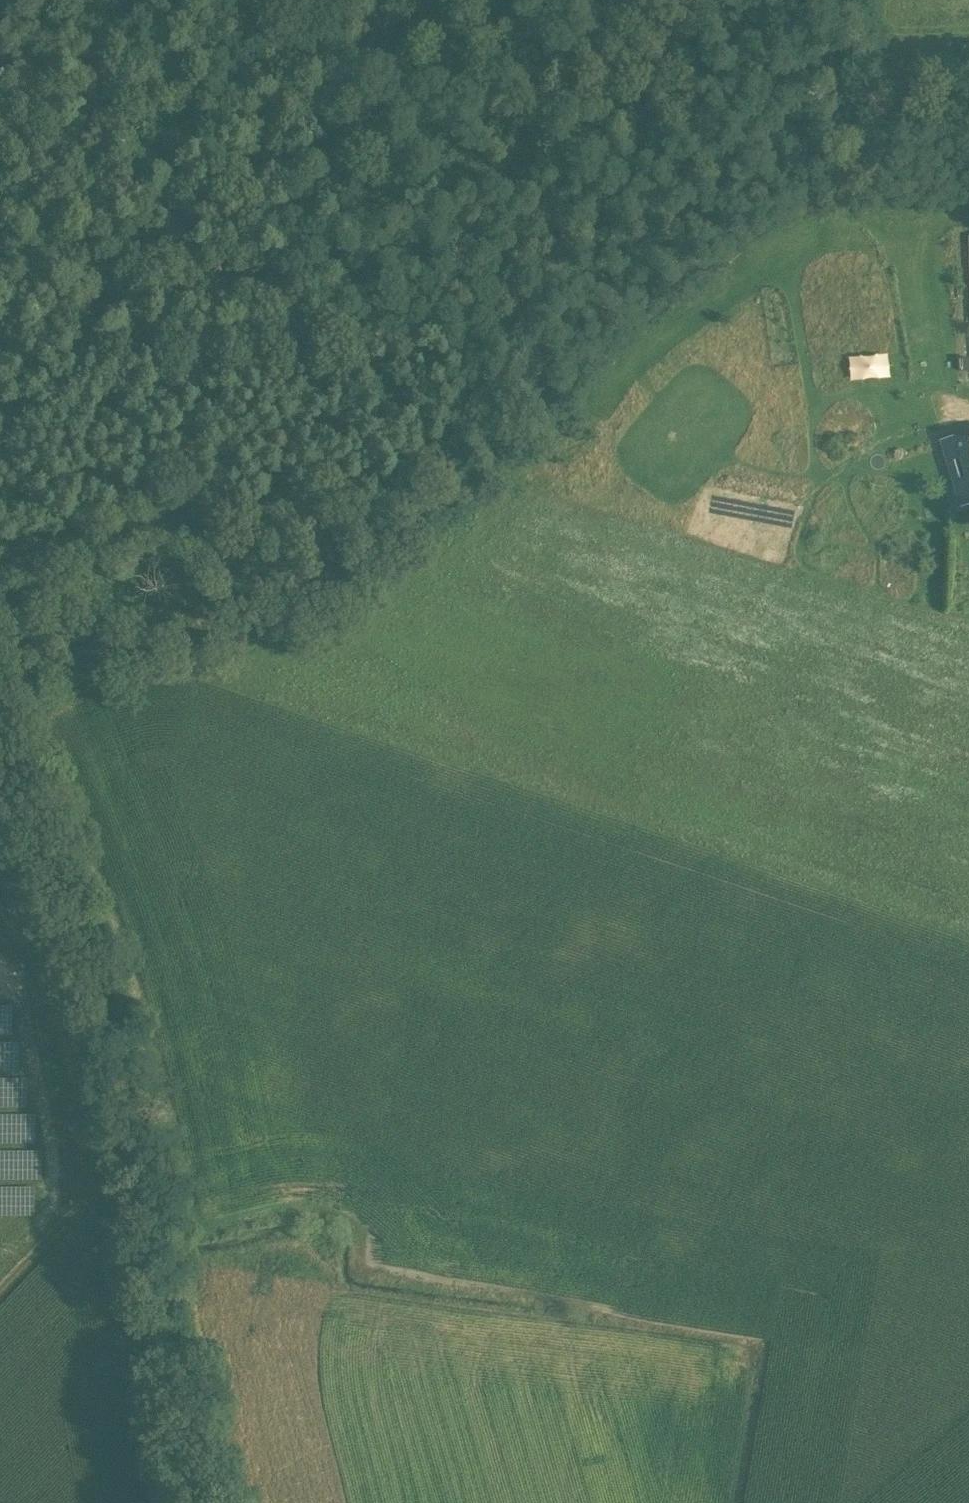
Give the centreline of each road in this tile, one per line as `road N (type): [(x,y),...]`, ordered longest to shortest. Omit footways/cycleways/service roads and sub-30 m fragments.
road 1 (track): [(0,329),(369,319),(515,330)]
road 2 (track): [(515,330),(511,257),(545,136),(540,0)]

